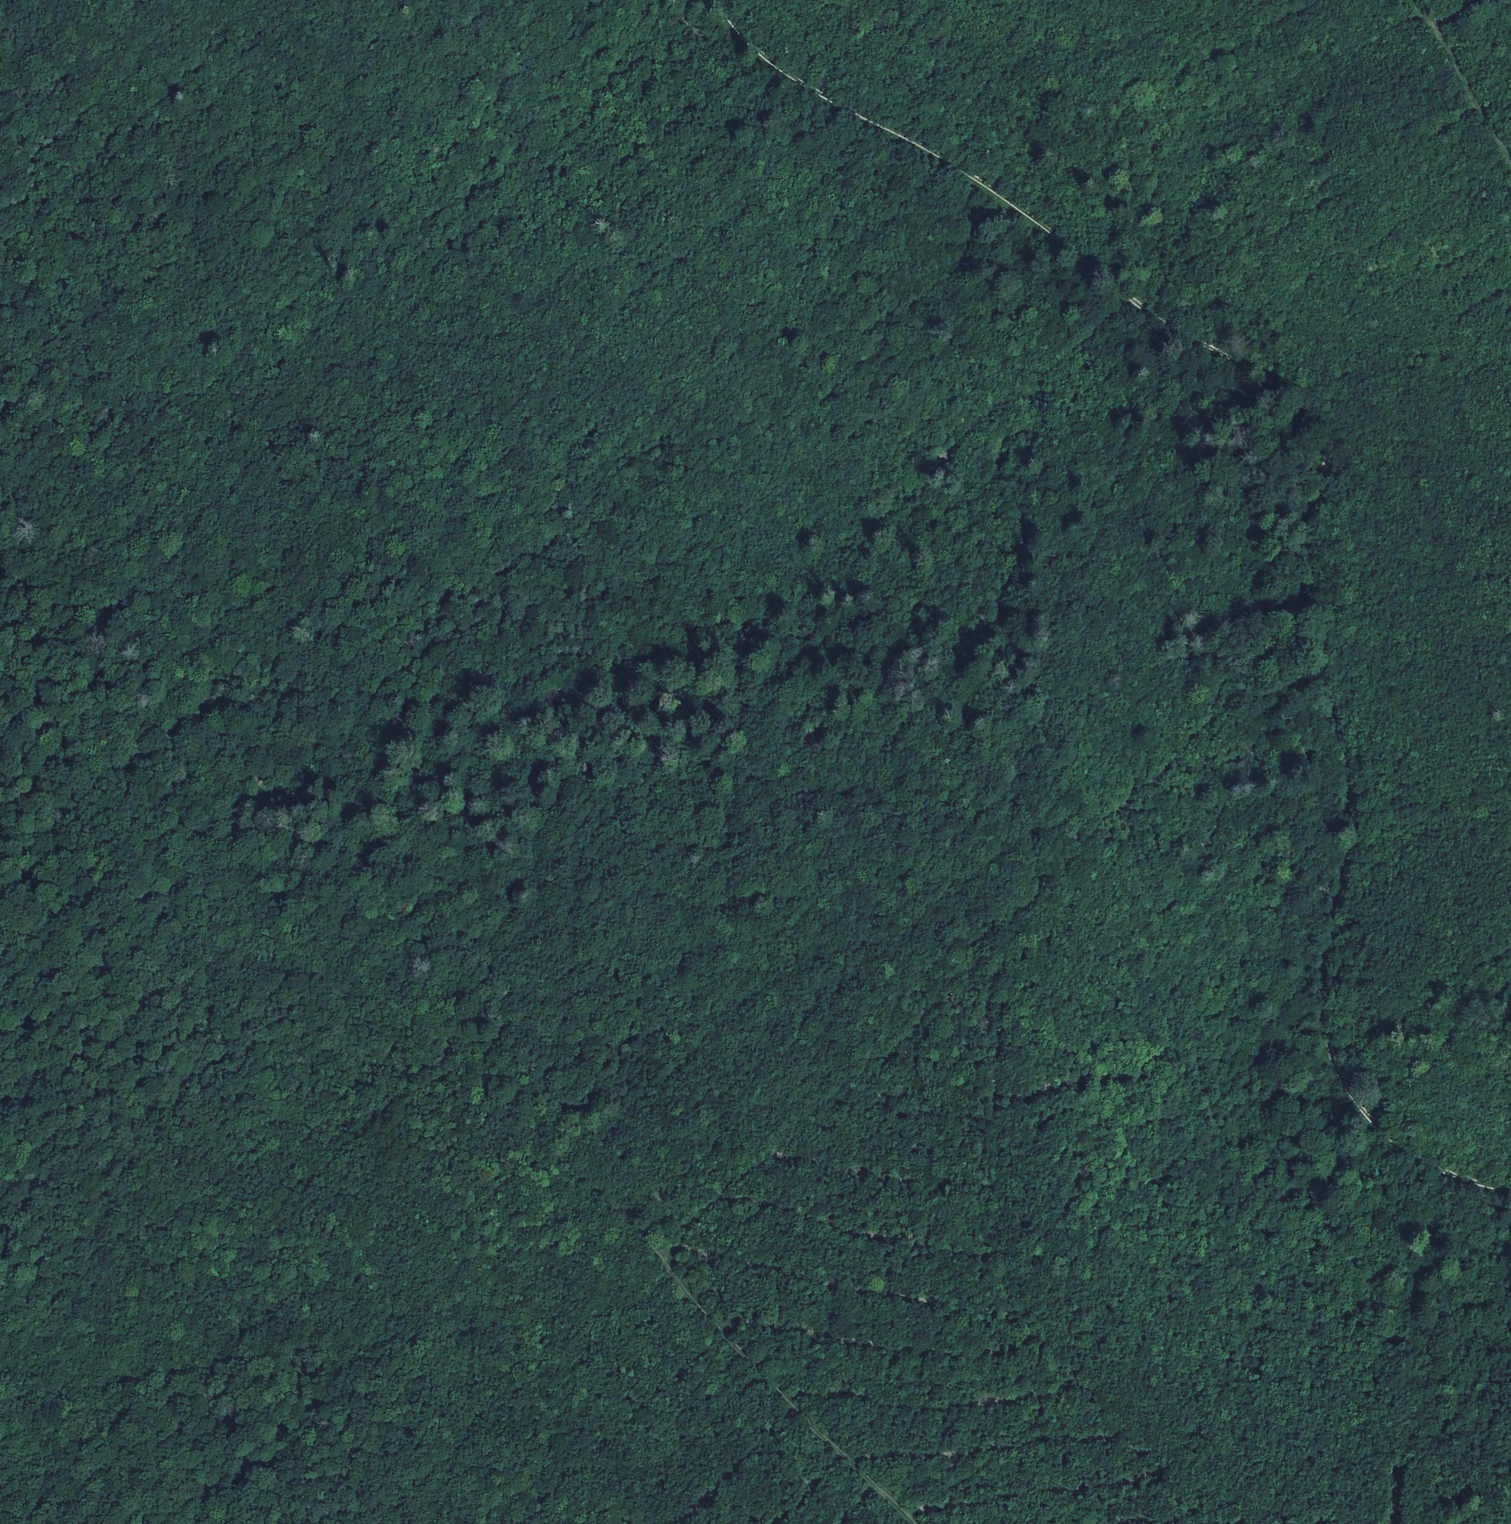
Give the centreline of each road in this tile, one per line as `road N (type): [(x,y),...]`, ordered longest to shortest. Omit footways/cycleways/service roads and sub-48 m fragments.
road 1 (track): [(841,105),(974,178),(1141,306),(1263,374),(1307,411),(1333,463),(1293,554),(1309,662)]
road 2 (track): [(1510,1189),(1468,1179),(1391,1142),(1335,1074),(1322,1029),(1322,965),(1345,847),(1347,793),(1309,662)]
road 3 (track): [(719,0),(745,40),(841,105)]

